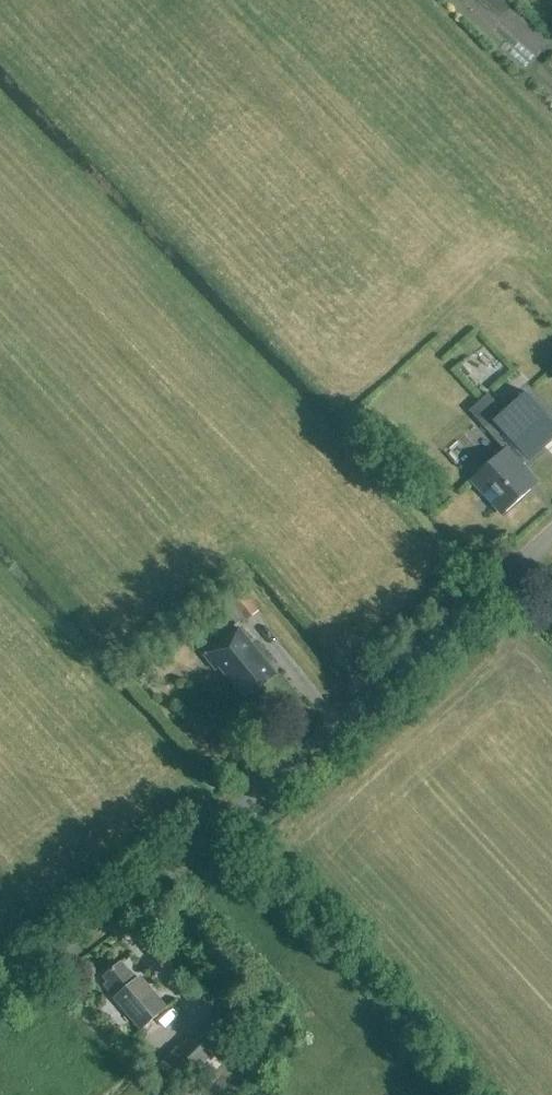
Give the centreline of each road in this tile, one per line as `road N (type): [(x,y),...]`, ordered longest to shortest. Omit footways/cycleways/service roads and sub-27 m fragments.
road 1 (unclassified): [(0,973),(240,802),(551,526)]

